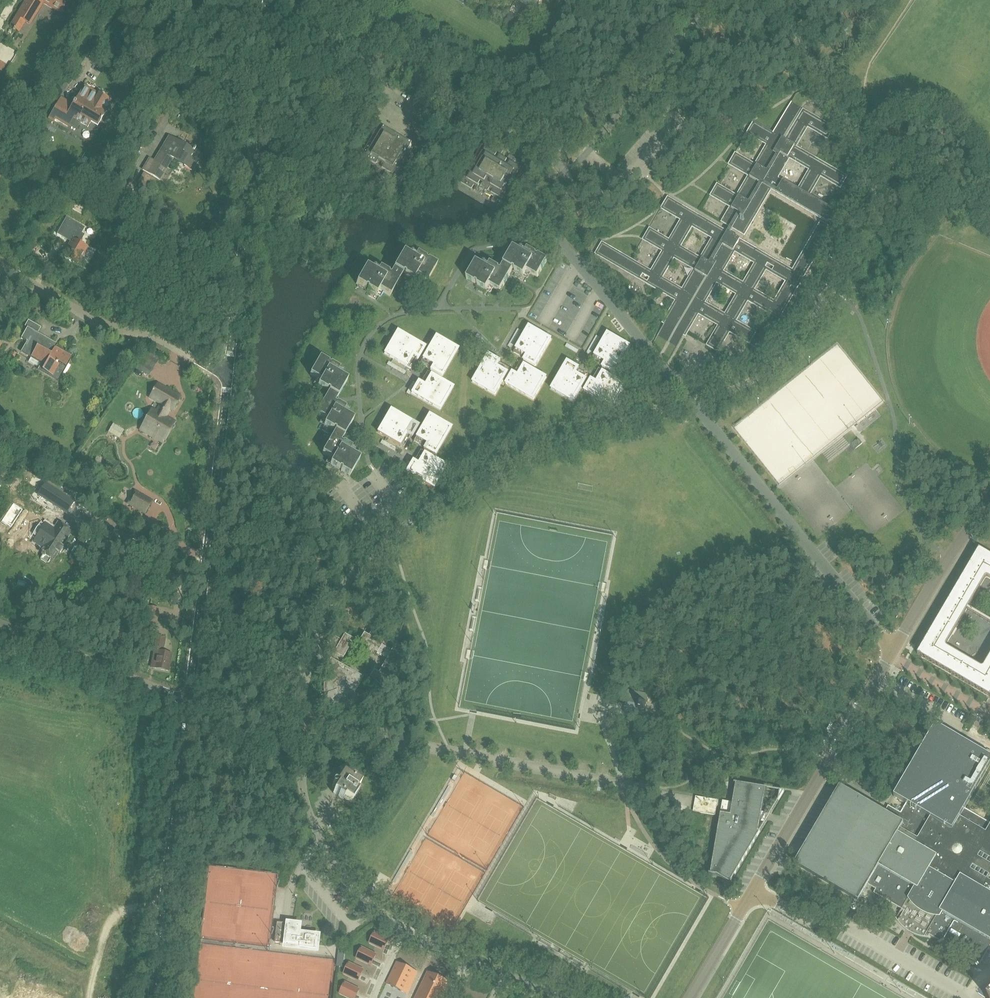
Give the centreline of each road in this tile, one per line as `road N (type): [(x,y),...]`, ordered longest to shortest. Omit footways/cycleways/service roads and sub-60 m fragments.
road 1 (residential): [(298,722),(314,648),(336,596),(390,536),(480,478),(691,401)]
road 2 (tertiary): [(188,699),(228,373)]
road 3 (tertiary): [(228,373),(264,47)]
road 4 (unclassified): [(892,650),(691,401)]
road 5 (tertiary): [(152,997),(188,699)]
road 6 (residential): [(691,401),(543,220),(542,206),(570,172)]
road 7 (residential): [(691,401),(745,384),(780,361),(806,332),(851,236),(876,205)]
road 8 (unclassified): [(753,886),(892,650)]
road 9 (residential): [(0,271),(80,318),(228,373)]
road 10 (unclassified): [(408,931),(360,896),(329,855),(304,798),(298,722)]
road 11 (unclassified): [(970,995),(841,921),(810,921),(753,886)]
road 12 (residential): [(570,172),(715,0)]
road 13 (residential): [(390,64),(570,172)]
road 14 (unclassified): [(188,699),(0,622)]
road 15 (residential): [(872,147),(767,0)]
road 16 (unclassified): [(892,650),(989,502)]
road 17 (unclassified): [(689,997),(753,886)]

